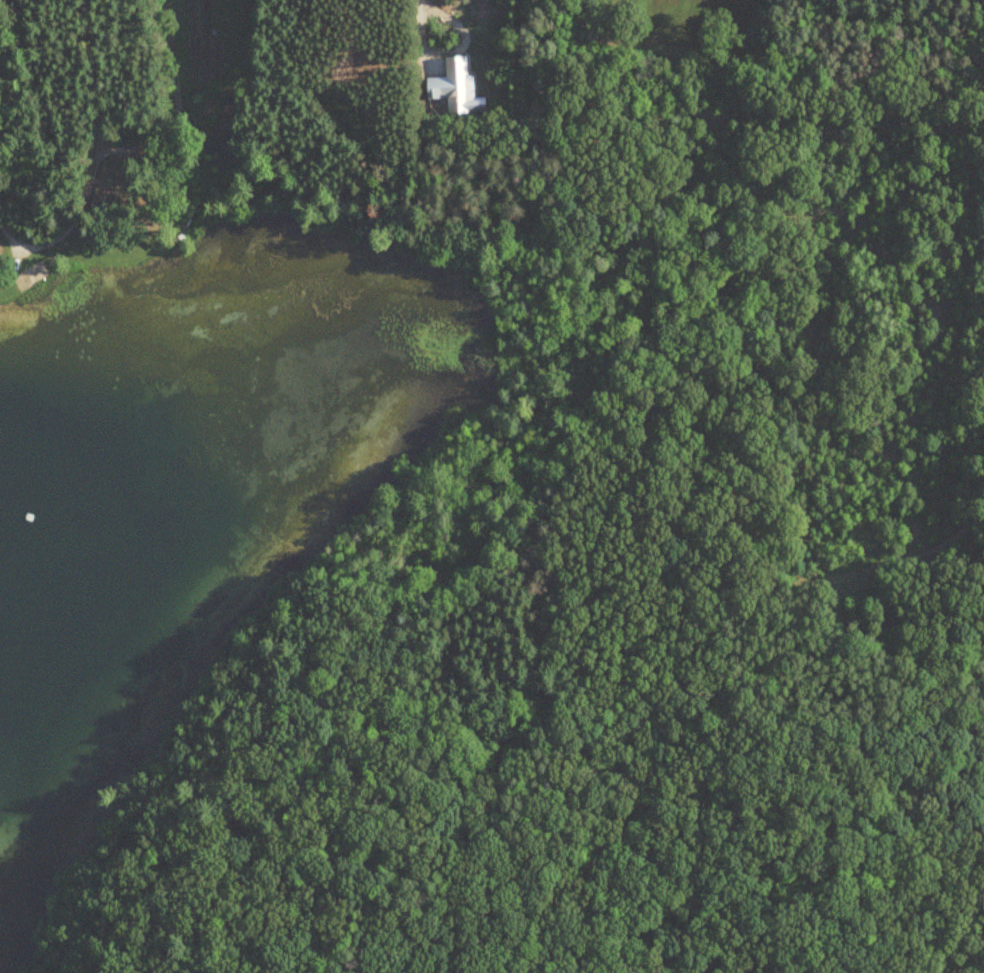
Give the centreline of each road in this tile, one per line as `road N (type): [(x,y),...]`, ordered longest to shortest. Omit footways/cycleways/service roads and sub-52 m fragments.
road 1 (residential): [(0,245),(21,235),(62,187),(83,93),(78,0)]
road 2 (residential): [(138,0),(162,102),(145,202)]

